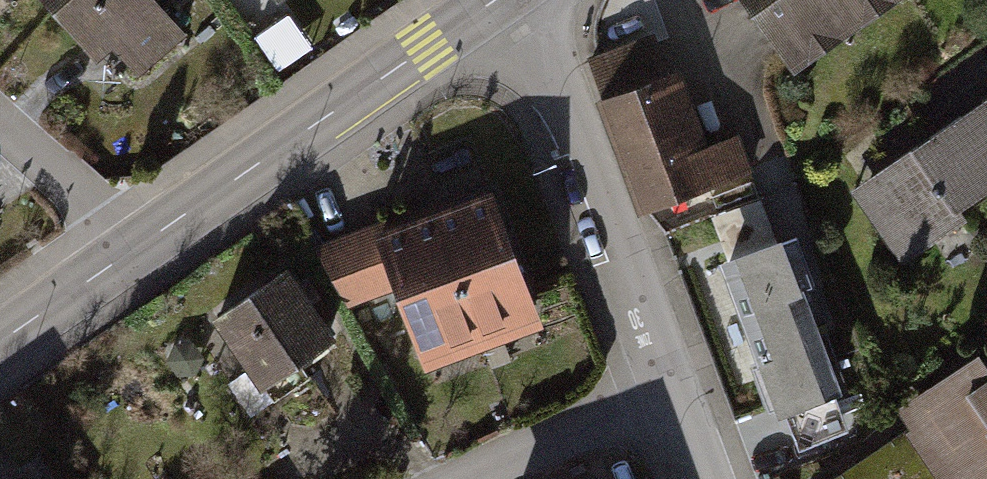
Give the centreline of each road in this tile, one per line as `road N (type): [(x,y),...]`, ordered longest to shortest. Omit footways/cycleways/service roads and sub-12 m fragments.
road 1 (tertiary): [(495,0),(117,259)]
road 2 (residential): [(511,0),(667,396)]
road 3 (residential): [(491,478),(667,396)]
road 4 (residential): [(117,259),(0,137)]
road 5 (tertiary): [(117,259),(0,340)]

